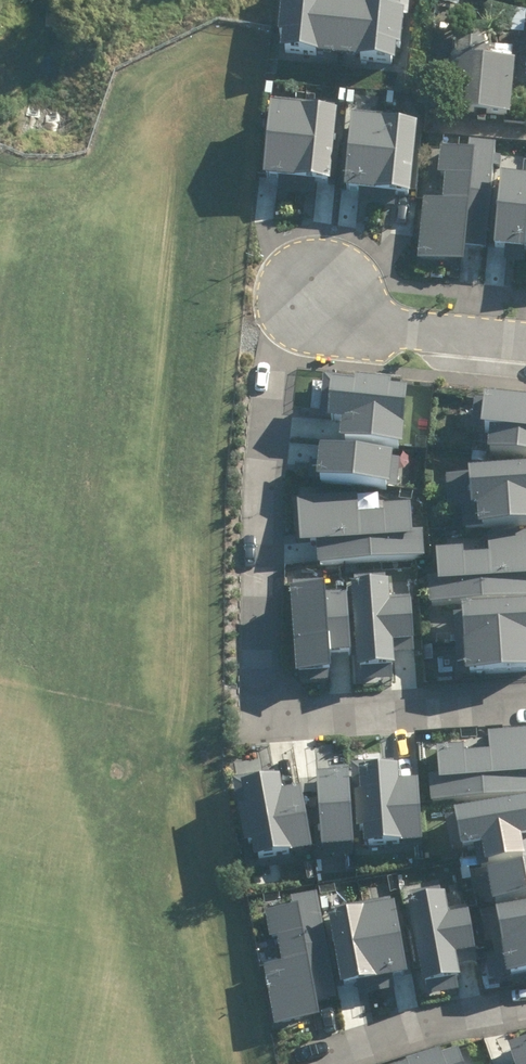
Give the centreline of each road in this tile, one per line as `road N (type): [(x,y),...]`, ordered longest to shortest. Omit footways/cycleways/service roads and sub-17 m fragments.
road 1 (residential): [(319,299),(274,353),(259,621),(264,723),(525,704)]
road 2 (residential): [(326,1063),(322,1051),(525,1002)]
road 3 (residential): [(319,299),(373,327),(525,345)]

